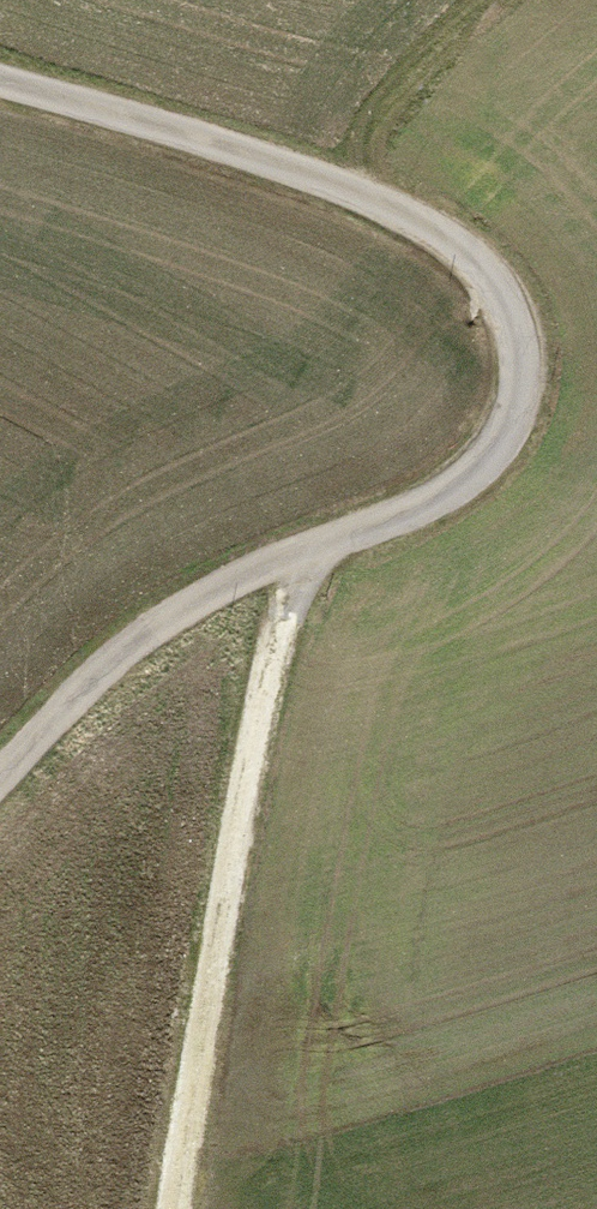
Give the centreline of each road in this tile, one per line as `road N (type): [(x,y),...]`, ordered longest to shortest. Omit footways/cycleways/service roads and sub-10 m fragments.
road 1 (residential): [(0,85),(338,190),(484,259),(521,333),(512,413),(456,470),(317,521)]
road 2 (track): [(317,521),(189,1208)]
road 3 (residential): [(0,726),(195,572),(317,521)]
road 4 (track): [(488,0),(420,58),(363,127),(338,190)]

